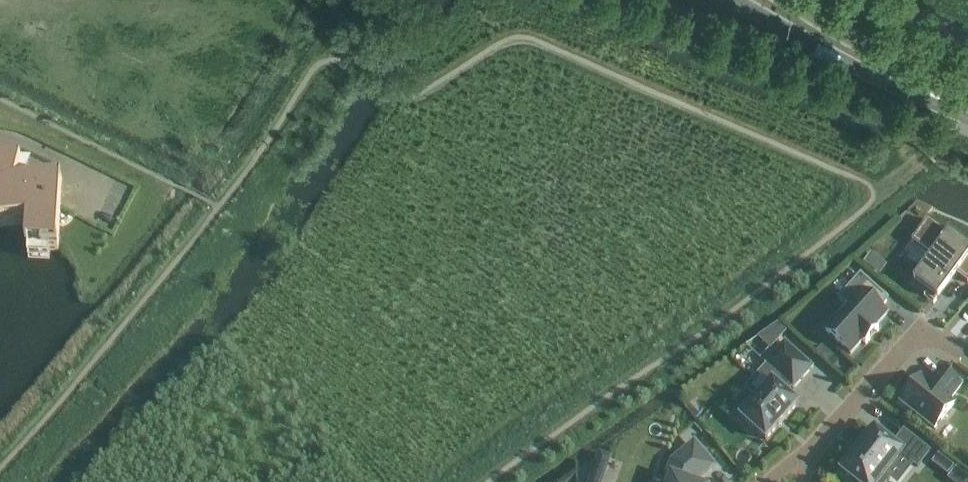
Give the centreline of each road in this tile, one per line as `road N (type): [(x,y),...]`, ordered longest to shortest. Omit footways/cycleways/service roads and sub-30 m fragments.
road 1 (secondary): [(739,0),(849,61),(967,111)]
road 2 (residential): [(967,361),(921,327),(810,451)]
road 3 (secondary): [(967,111),(790,0)]

